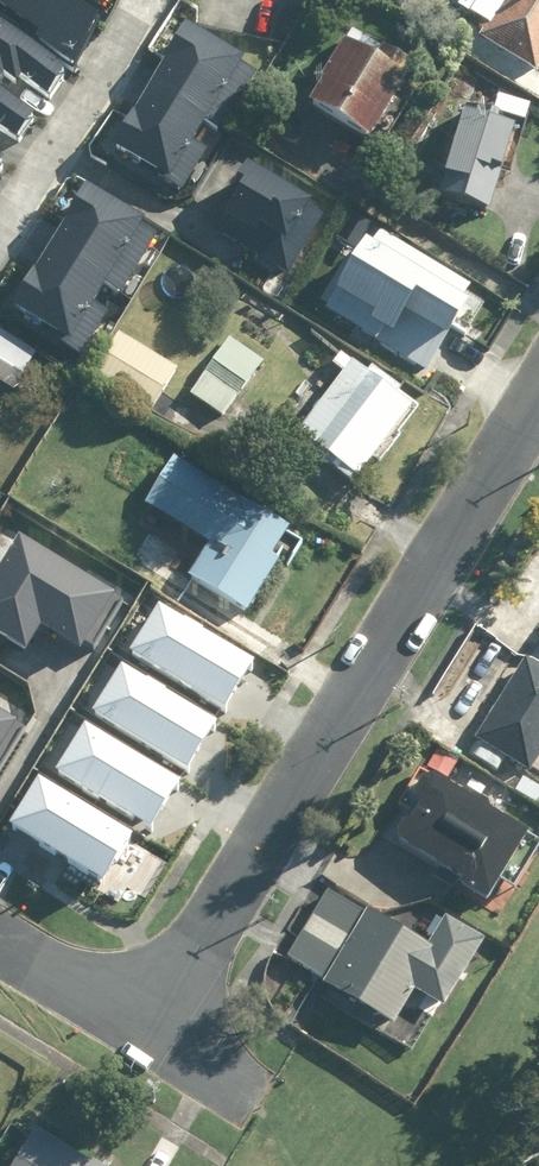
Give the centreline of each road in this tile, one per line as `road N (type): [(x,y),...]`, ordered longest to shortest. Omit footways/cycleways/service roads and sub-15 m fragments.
road 1 (residential): [(538,394),(150,1029)]
road 2 (residential): [(0,228),(142,0)]
road 3 (residential): [(0,940),(150,1029)]

